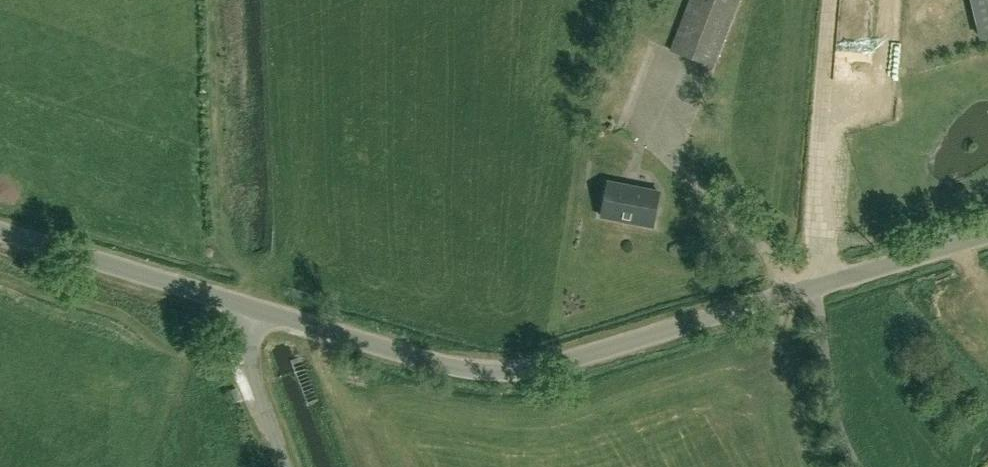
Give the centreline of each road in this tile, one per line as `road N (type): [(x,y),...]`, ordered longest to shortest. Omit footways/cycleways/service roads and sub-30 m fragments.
road 1 (unclassified): [(259,310),(464,369),(522,372),(987,236)]
road 2 (unclassified): [(259,310),(0,232)]
road 3 (unclassified): [(287,466),(251,355),(259,310)]

